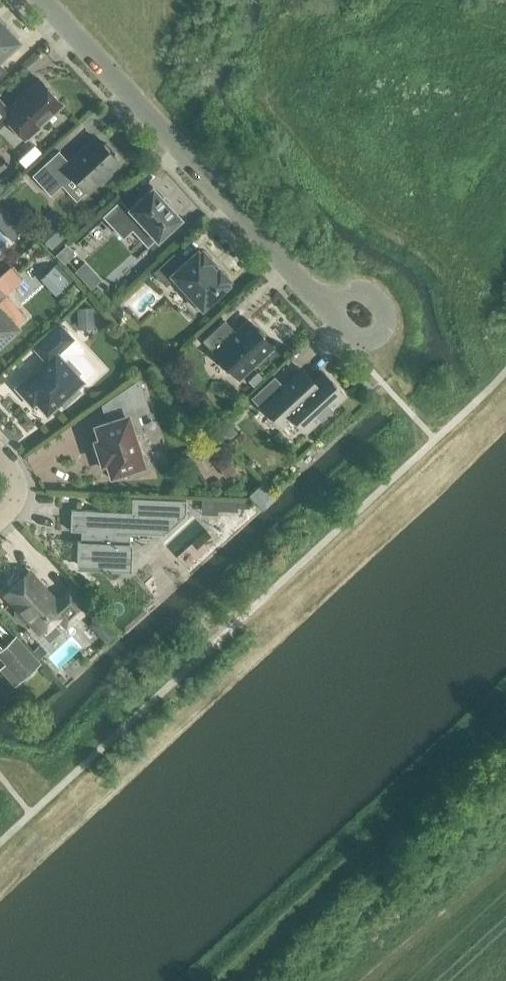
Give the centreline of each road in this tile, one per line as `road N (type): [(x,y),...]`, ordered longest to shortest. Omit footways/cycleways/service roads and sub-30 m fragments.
road 1 (residential): [(345,318),(44,0)]

